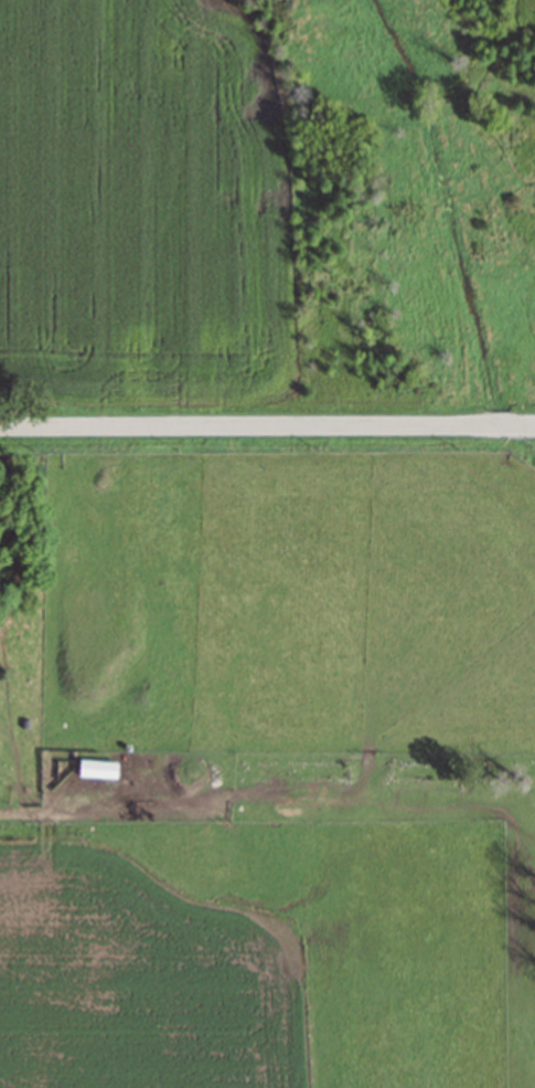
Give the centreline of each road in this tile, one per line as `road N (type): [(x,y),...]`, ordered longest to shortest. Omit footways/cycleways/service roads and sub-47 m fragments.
road 1 (tertiary): [(534,425),(0,426)]

